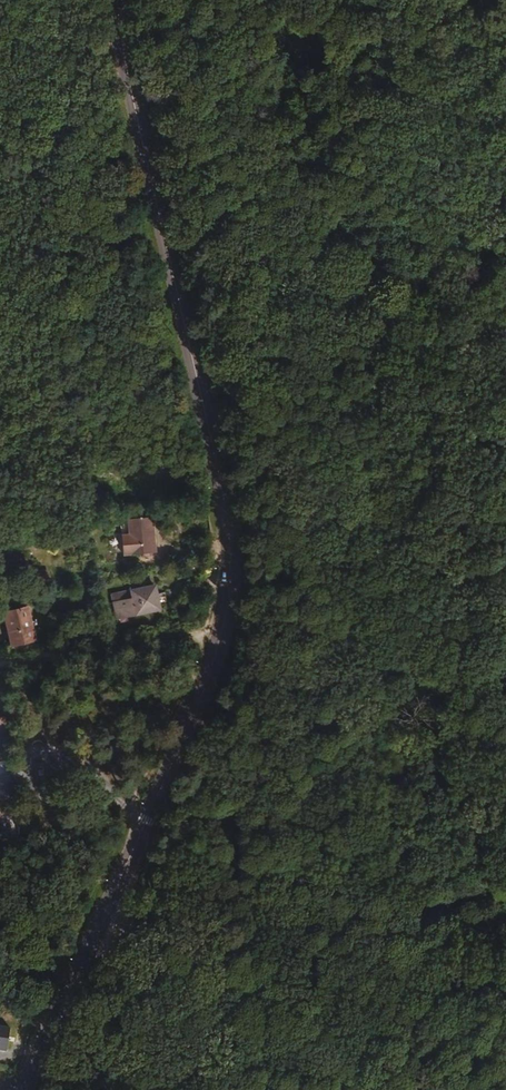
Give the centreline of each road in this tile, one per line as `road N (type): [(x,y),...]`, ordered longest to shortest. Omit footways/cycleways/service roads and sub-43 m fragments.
road 1 (secondary): [(121,0),(222,519),(226,597),(202,690),(24,1089)]
road 2 (track): [(236,1089),(227,971),(197,898),(212,839),(264,740),(334,552),(458,280),(505,233)]
road 3 (track): [(197,898),(375,907),(450,902),(483,888)]
road 4 (track): [(29,1089),(107,921)]

